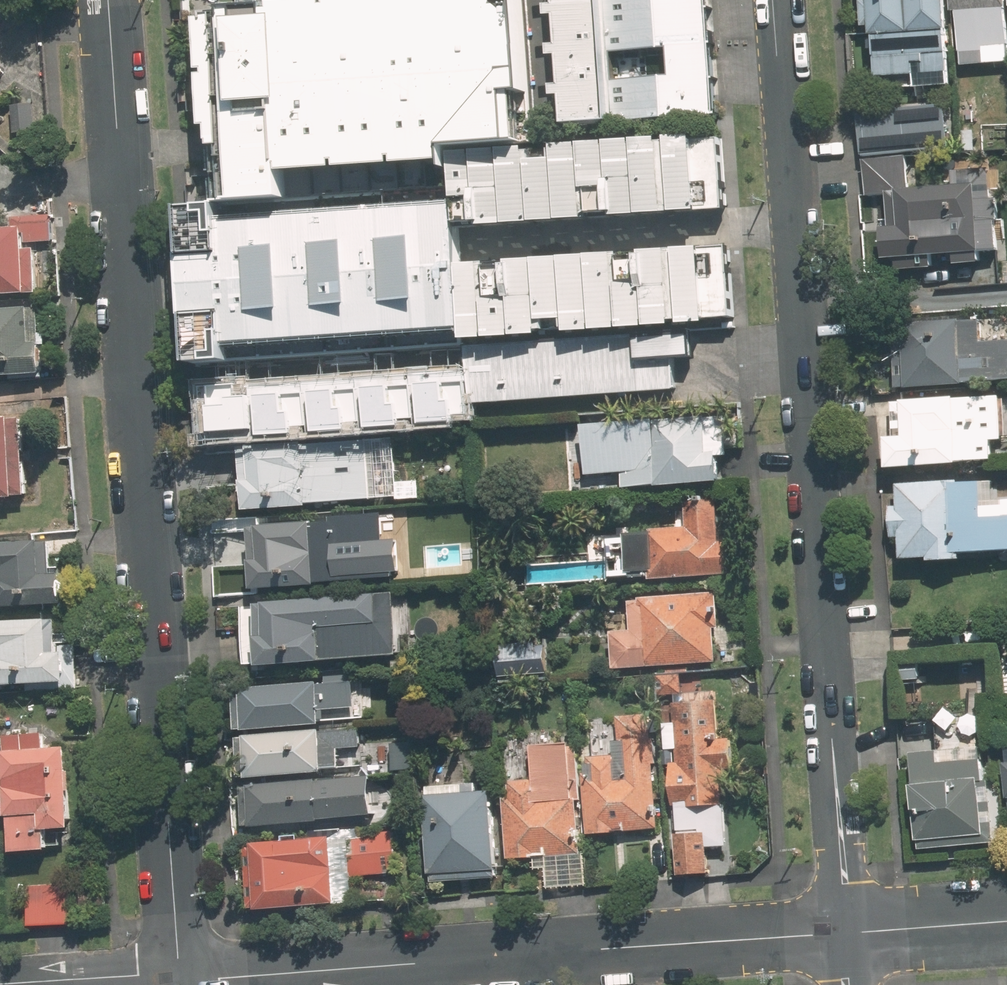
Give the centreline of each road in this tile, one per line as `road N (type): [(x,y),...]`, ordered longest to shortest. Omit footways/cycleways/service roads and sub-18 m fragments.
road 1 (residential): [(180,976),(109,0)]
road 2 (residential): [(772,0),(843,932)]
road 3 (residential): [(180,976),(843,932)]
road 4 (residential): [(0,984),(180,976)]
road 5 (residential): [(843,932),(1006,920)]

